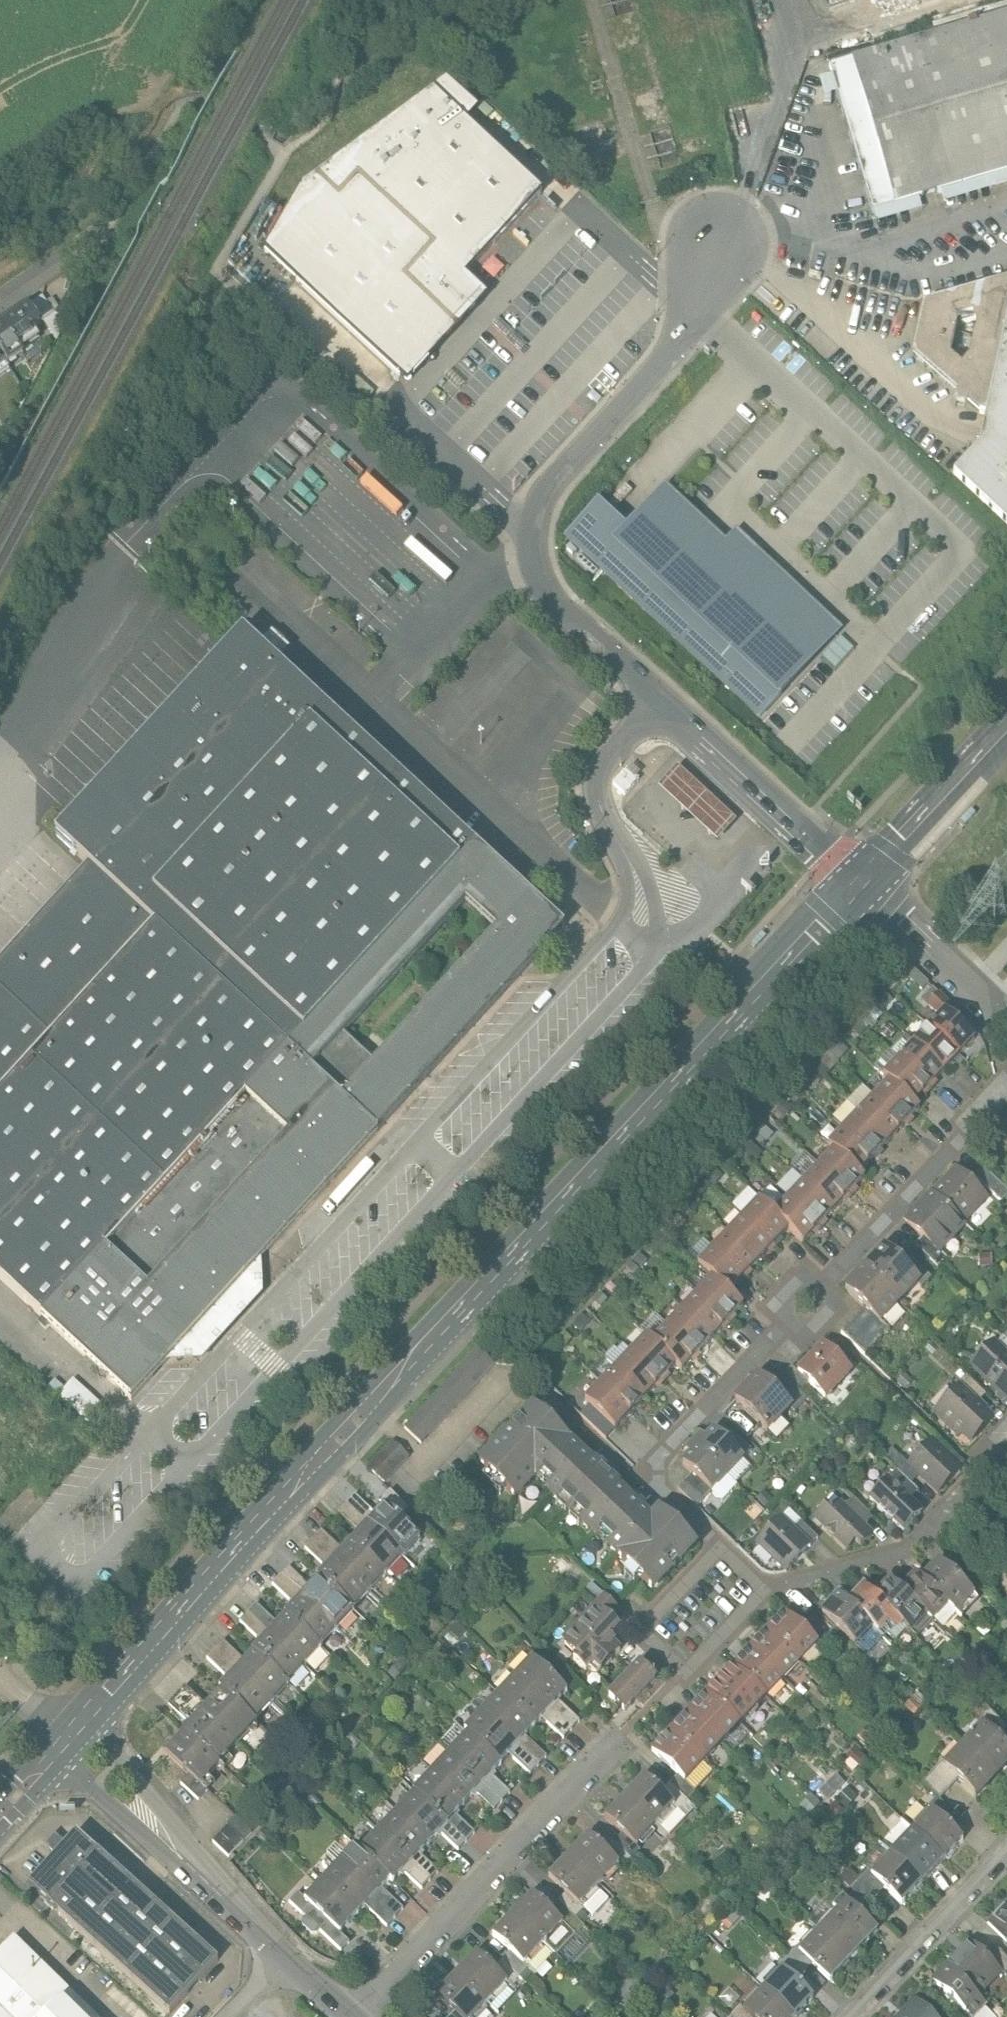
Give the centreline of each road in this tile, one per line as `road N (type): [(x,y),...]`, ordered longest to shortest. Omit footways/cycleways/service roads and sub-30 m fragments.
road 1 (secondary): [(70,1735),(608,1146),(863,882)]
road 2 (unclassified): [(691,308),(668,350),(548,489),(533,527),(534,554),(557,596),(662,701),(863,882)]
road 3 (residential): [(353,2014),(629,1730)]
road 4 (residential): [(289,1954),(70,1735)]
road 5 (residential): [(792,1319),(659,1456),(661,1484),(724,1541)]
road 6 (residential): [(772,1586),(914,1543),(1006,1424)]
road 7 (residential): [(724,1541),(645,1627),(690,1670),(772,1586)]
road 8 (residential): [(1006,1086),(820,1285)]
road 9 (residential): [(855,2016),(1006,1857)]
road 10 (secondary): [(863,882),(1006,725)]
road 11 (residential): [(863,882),(1006,1016)]
road 12 (residential): [(0,299),(106,228)]

